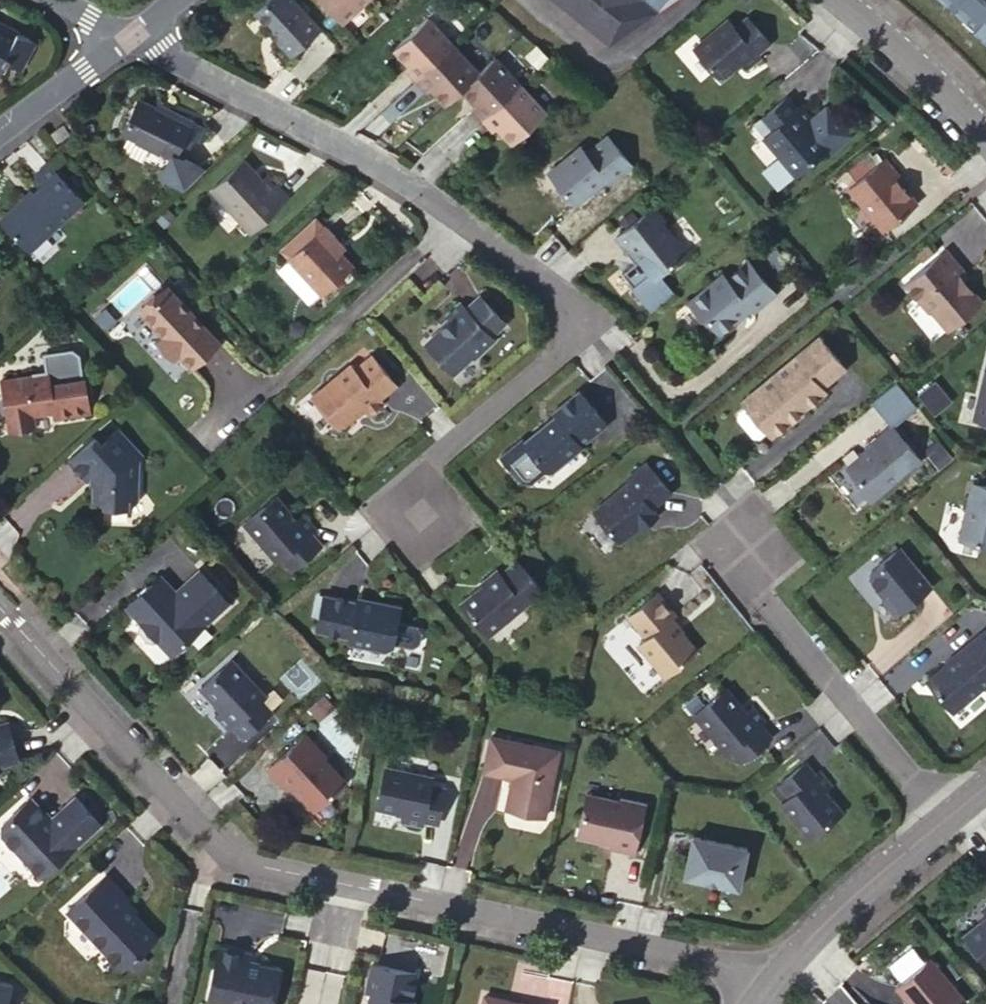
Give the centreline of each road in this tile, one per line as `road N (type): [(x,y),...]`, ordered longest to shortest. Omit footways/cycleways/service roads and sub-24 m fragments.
road 1 (residential): [(0,609),(226,861),(780,971)]
road 2 (residential): [(124,38),(380,162),(555,294),(577,325),(549,358),(393,487),(416,517)]
road 3 (residential): [(942,817),(760,597),(743,540)]
road 4 (residential): [(780,971),(819,923),(942,817)]
road 5 (residential): [(985,142),(845,0)]
road 6 (residential): [(124,38),(0,131)]

